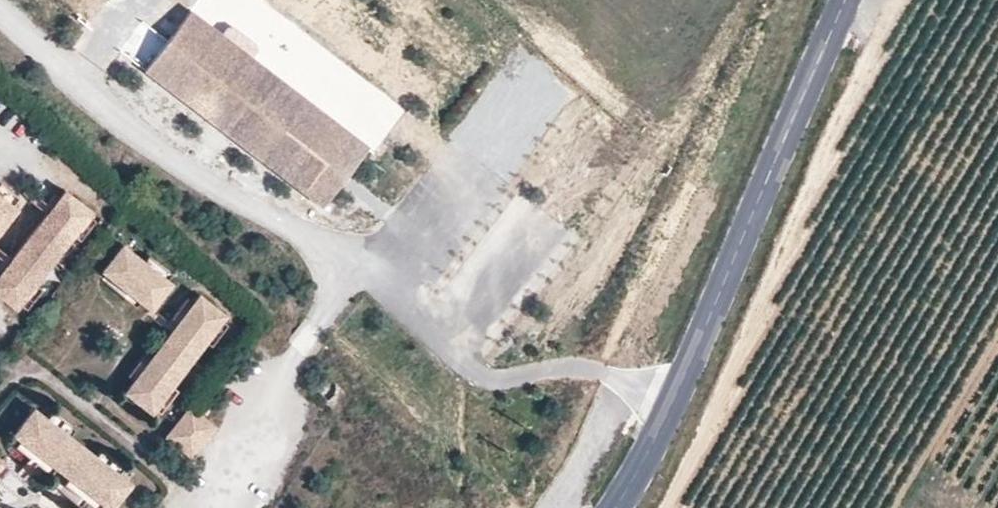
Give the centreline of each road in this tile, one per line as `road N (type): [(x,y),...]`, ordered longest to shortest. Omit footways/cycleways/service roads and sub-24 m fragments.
road 1 (secondary): [(615,507),(685,381),(843,0)]

